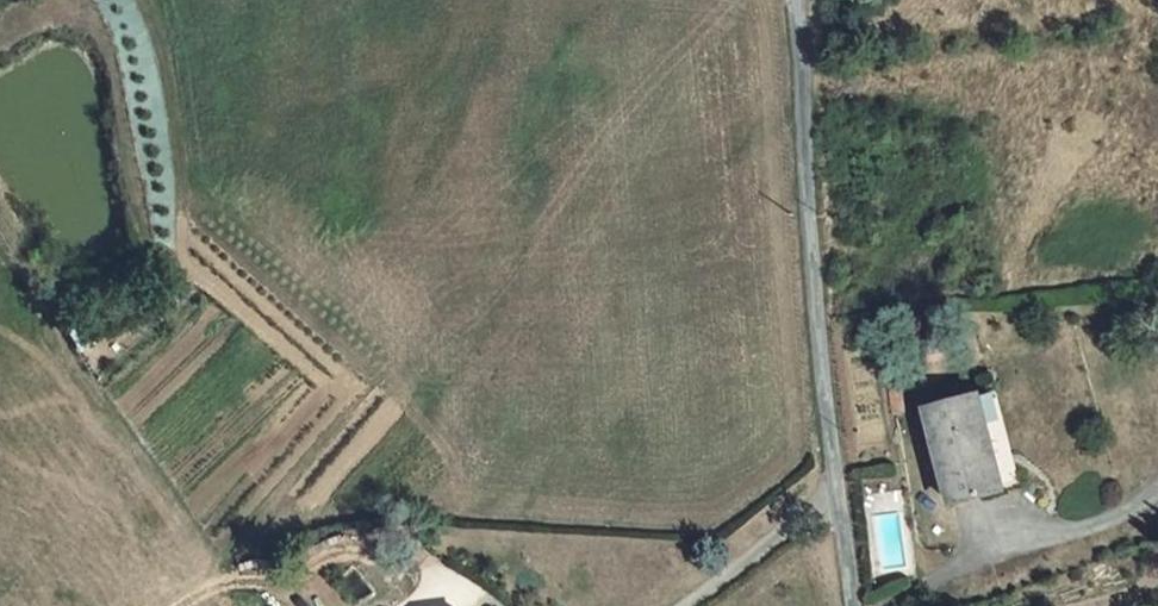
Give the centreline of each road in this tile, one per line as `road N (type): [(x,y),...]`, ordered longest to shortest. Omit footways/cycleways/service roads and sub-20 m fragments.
road 1 (unclassified): [(853,605),(832,472),(792,0)]

